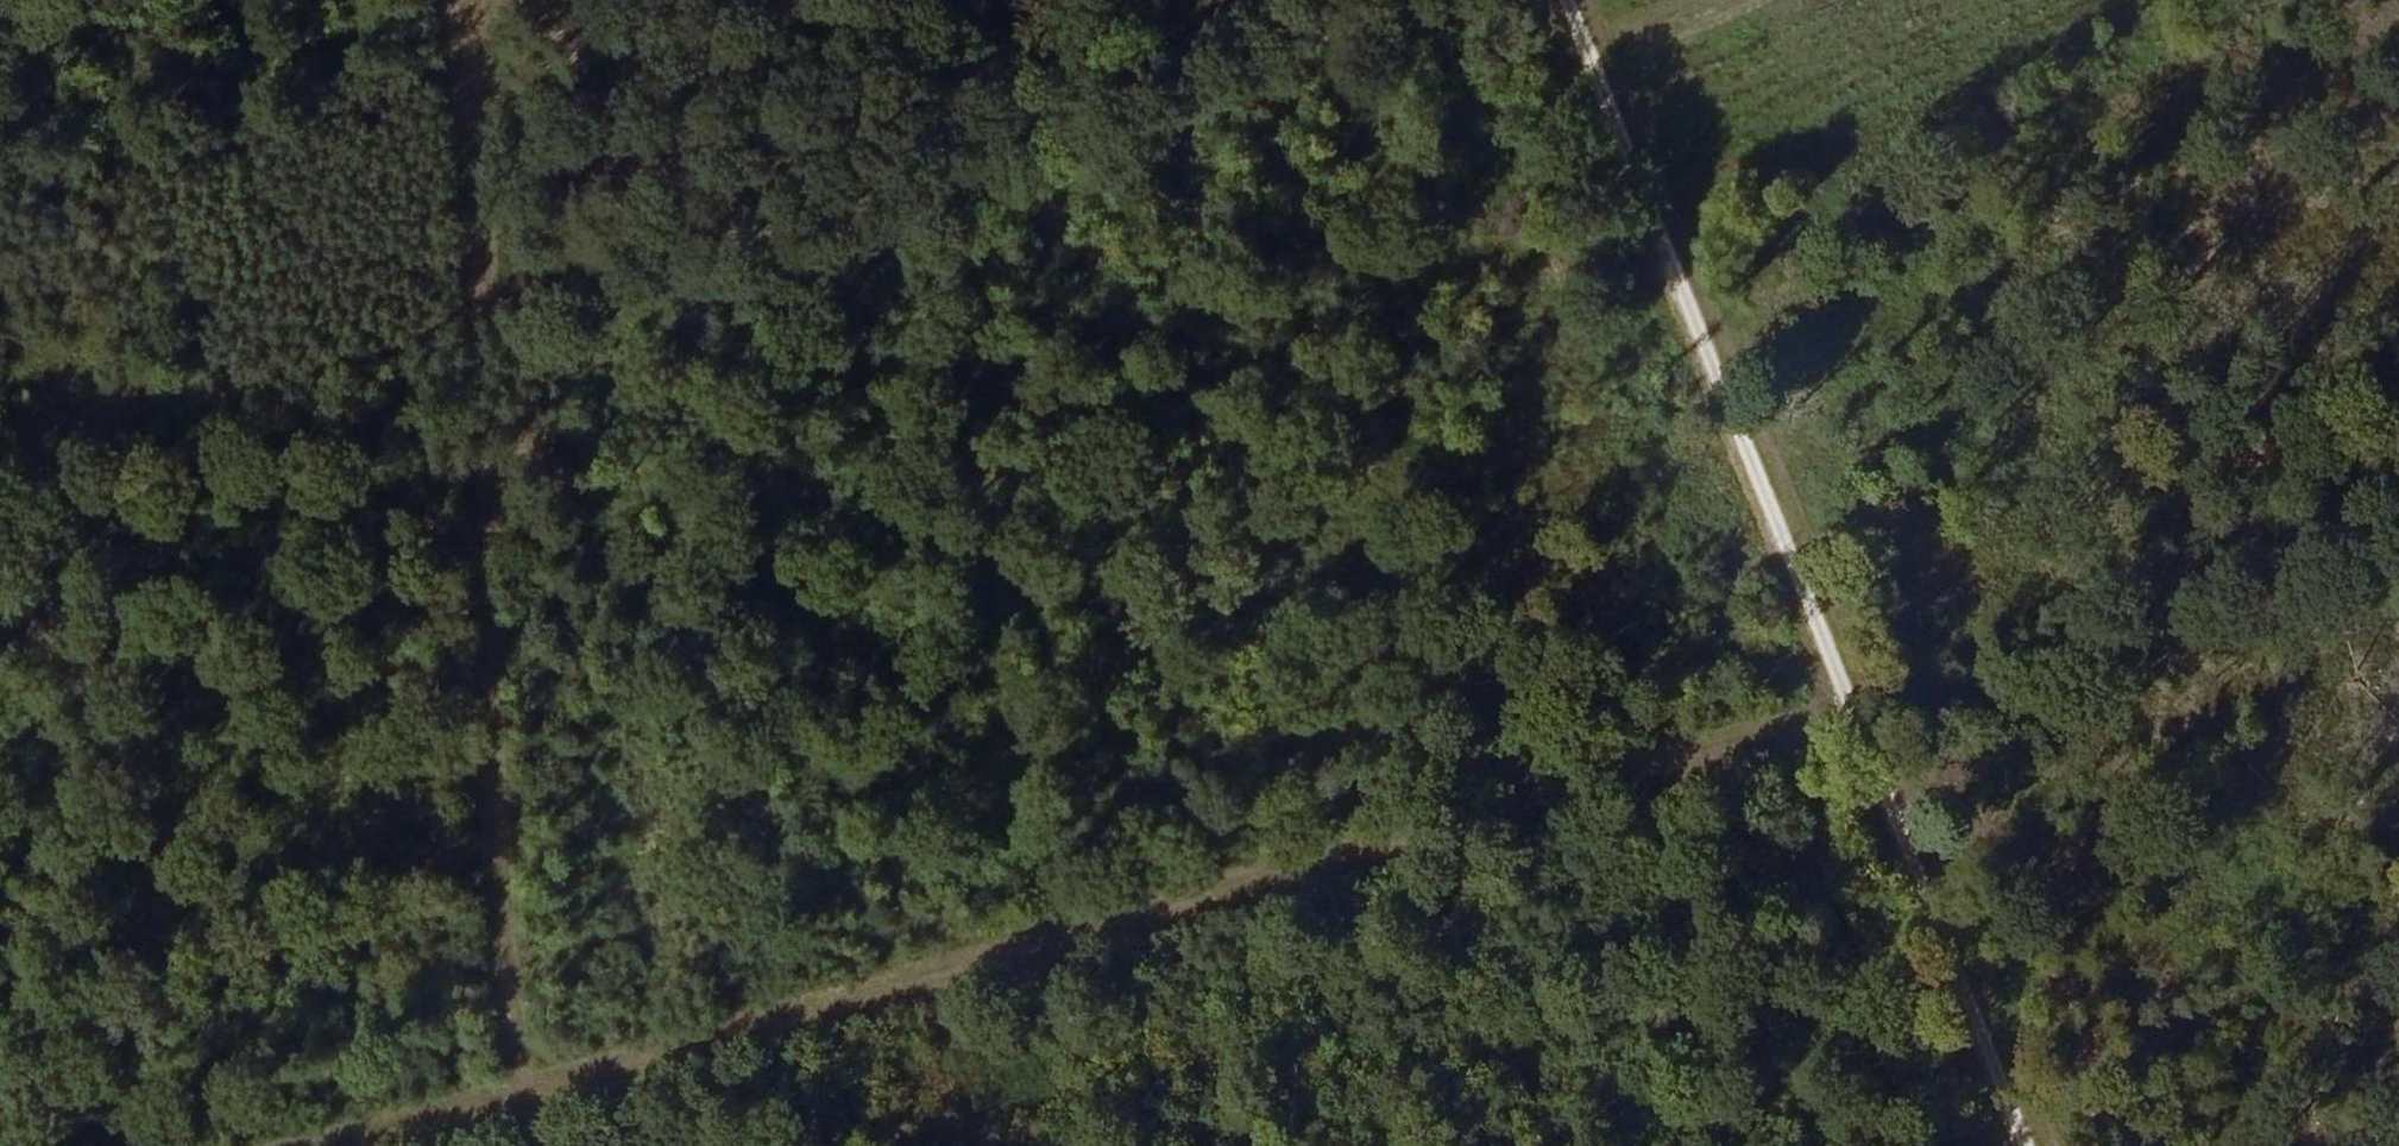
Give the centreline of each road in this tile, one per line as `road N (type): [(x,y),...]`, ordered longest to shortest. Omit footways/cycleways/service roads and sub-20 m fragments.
road 1 (track): [(1867,719),(338,1145)]
road 2 (track): [(2041,1145),(1567,0)]
road 3 (track): [(477,0),(498,100),(504,267),(502,898),(514,1092),(530,1145)]

